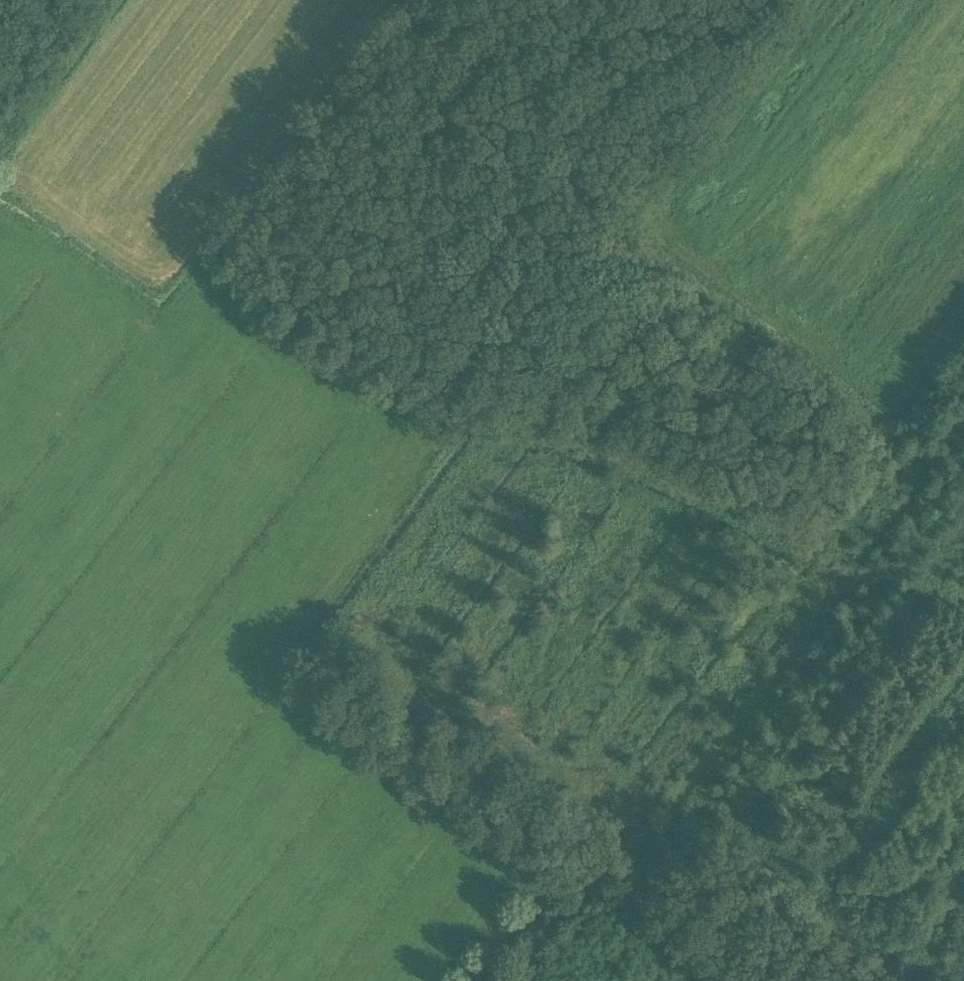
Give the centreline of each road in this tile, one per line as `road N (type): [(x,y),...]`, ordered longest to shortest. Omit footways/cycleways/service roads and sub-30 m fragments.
road 1 (track): [(659,861),(673,808),(963,428)]
road 2 (track): [(482,980),(603,824),(659,861),(648,924),(726,980)]

